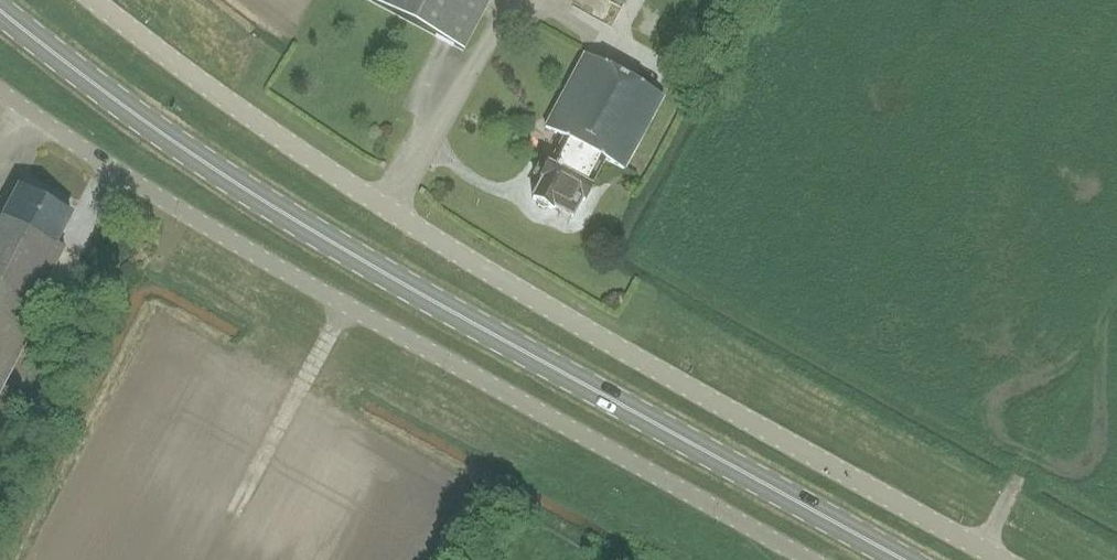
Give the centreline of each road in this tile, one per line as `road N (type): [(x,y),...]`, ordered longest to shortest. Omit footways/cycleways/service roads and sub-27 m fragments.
road 1 (unclassified): [(1001,559),(420,231),(93,0)]
road 2 (primary): [(902,559),(284,214),(134,114),(0,11)]
road 3 (unclassified): [(808,559),(218,233),(0,92)]
road 4 (track): [(1018,479),(1116,301)]

